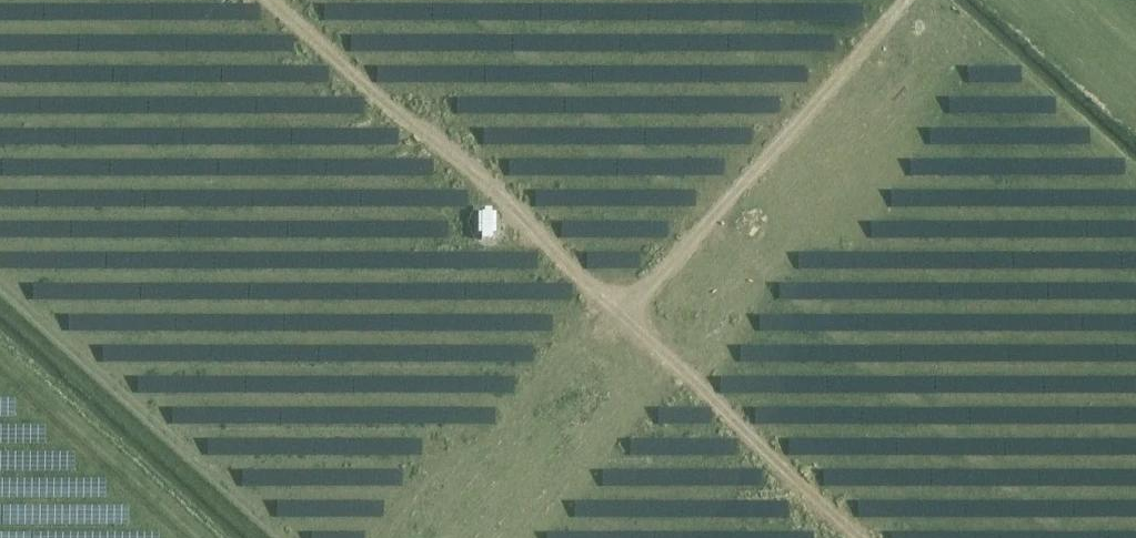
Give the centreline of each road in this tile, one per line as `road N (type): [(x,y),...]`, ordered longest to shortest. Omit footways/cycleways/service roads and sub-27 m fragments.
road 1 (track): [(270,0),(466,161),(627,310),(900,0)]
road 2 (track): [(627,310),(860,537)]
road 3 (track): [(0,352),(206,537)]

